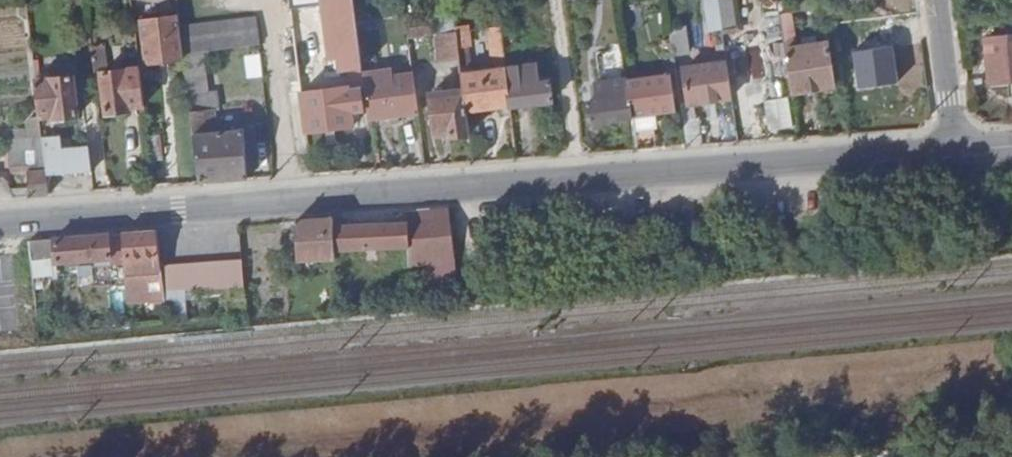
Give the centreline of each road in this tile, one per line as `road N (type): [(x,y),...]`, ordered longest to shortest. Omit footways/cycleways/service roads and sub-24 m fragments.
road 1 (tertiary): [(580,179),(953,148)]
road 2 (tertiary): [(0,223),(292,200)]
road 3 (tertiary): [(292,200),(580,179)]
road 4 (residential): [(292,200),(268,0)]
road 5 (residential): [(580,179),(558,0)]
road 6 (residential): [(953,148),(936,0)]

